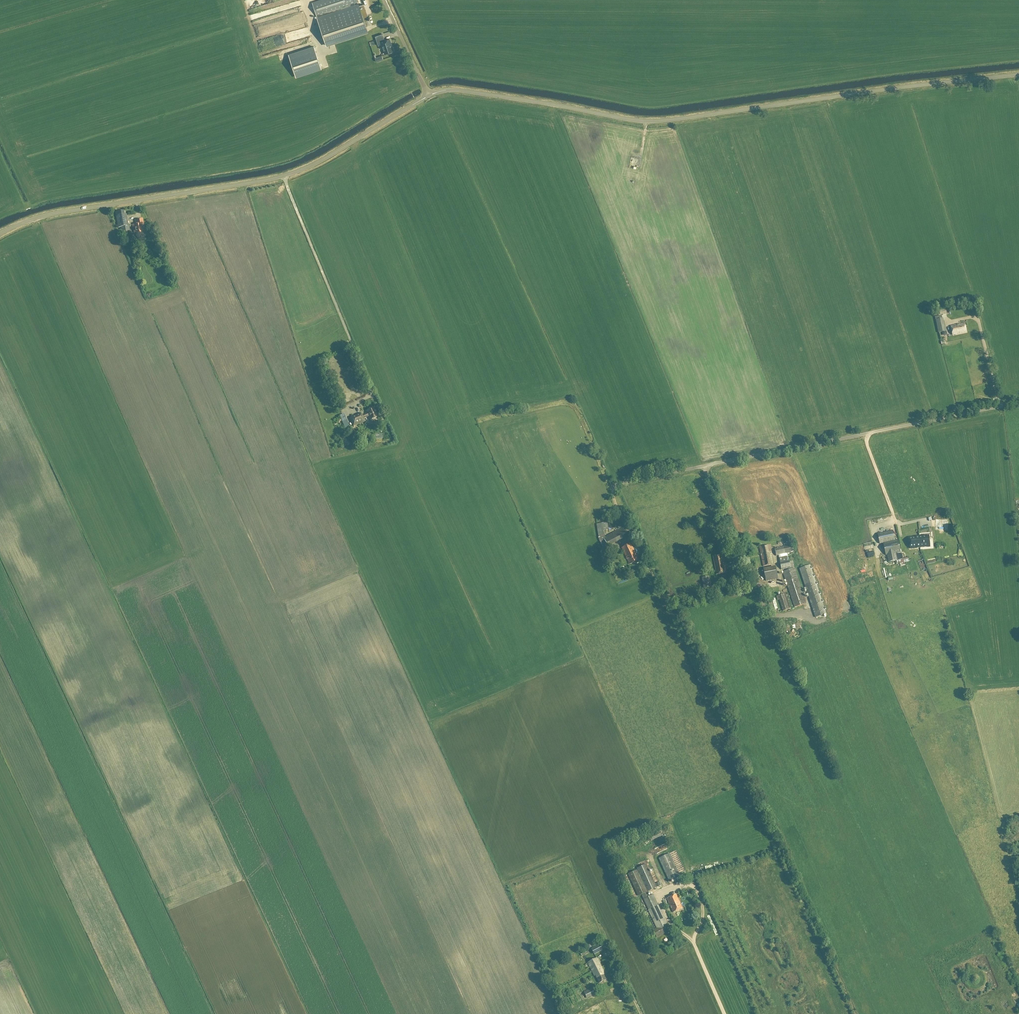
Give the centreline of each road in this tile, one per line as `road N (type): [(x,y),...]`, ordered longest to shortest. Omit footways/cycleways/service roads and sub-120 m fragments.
road 1 (unclassified): [(429,96),(458,91),(654,122),(1018,75)]
road 2 (track): [(650,565),(858,1013)]
road 3 (unclassified): [(0,235),(50,215),(292,174),(429,96)]
road 4 (unclassified): [(621,483),(1018,402)]
road 5 (track): [(376,400),(285,176)]
road 6 (track): [(612,486),(577,407),(477,422)]

